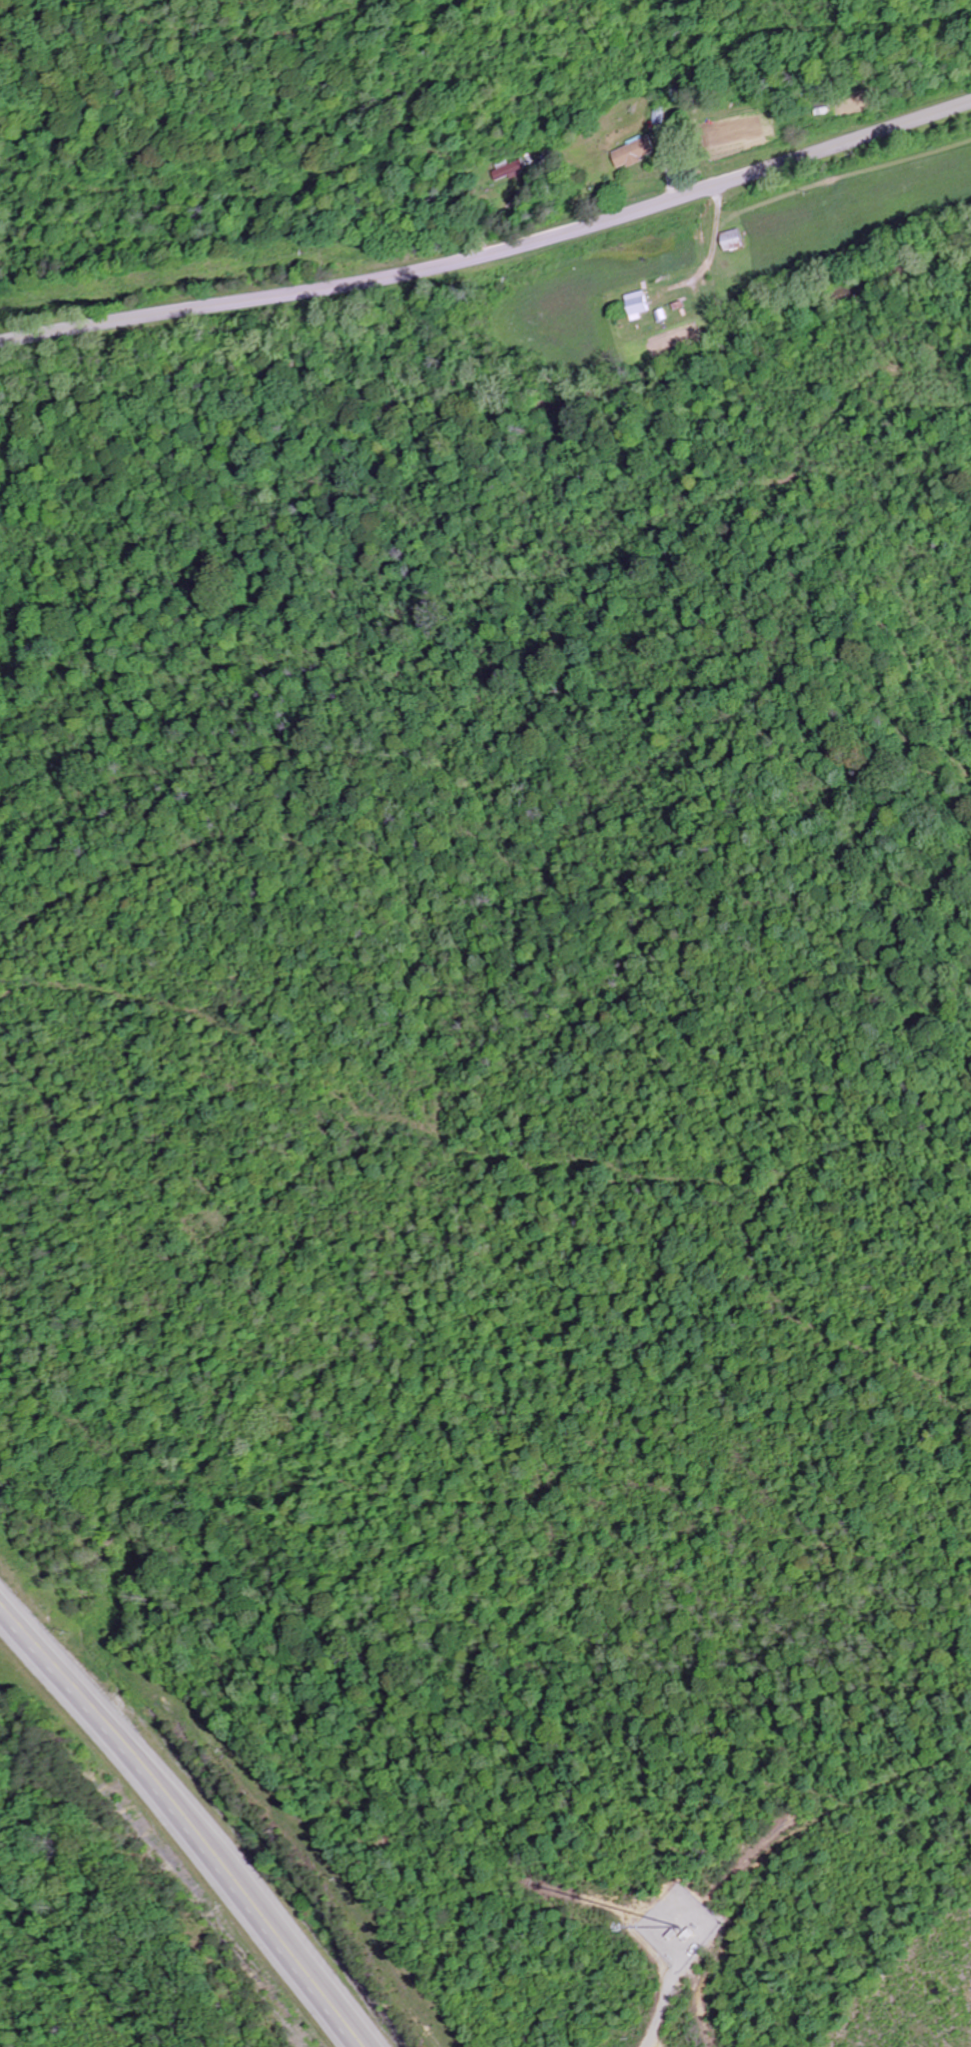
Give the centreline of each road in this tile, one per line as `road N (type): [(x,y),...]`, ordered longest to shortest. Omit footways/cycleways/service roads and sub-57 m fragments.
road 1 (secondary): [(0,345),(438,269),(970,103)]
road 2 (trunk): [(0,1594),(351,2046)]

